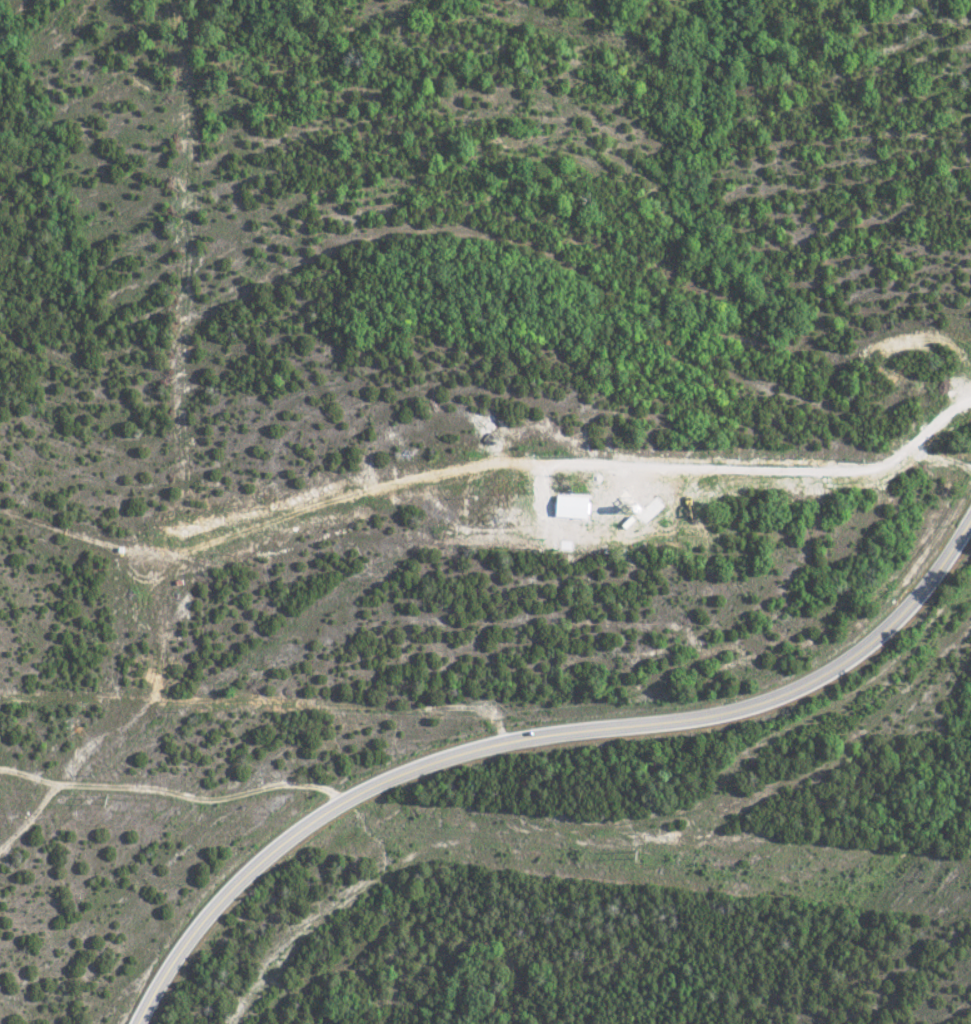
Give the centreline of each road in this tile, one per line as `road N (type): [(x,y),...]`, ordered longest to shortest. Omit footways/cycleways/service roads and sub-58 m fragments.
road 1 (tertiary): [(970,518),(887,628),(808,681),(700,718),(462,752),(341,802),(218,902),(135,1023)]

